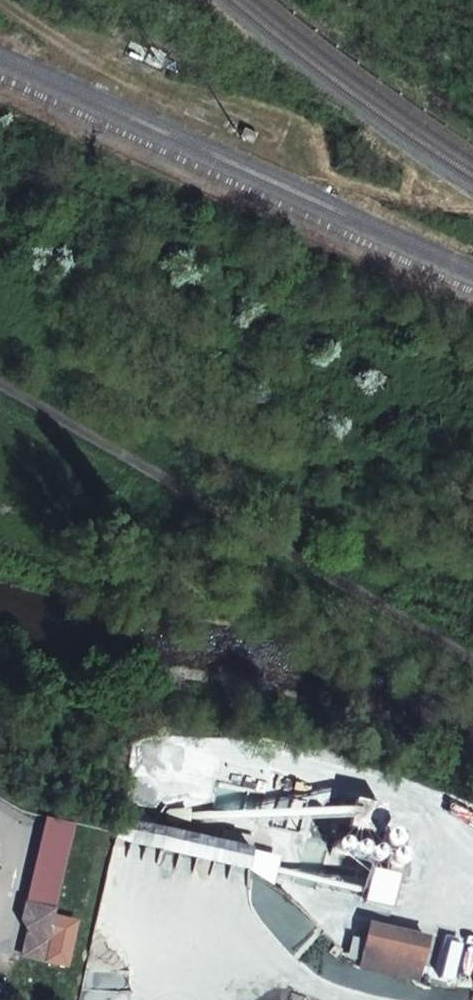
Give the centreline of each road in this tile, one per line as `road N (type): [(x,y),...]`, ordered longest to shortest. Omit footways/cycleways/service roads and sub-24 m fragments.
road 1 (unclassified): [(0,394),(472,656)]
road 2 (track): [(4,0),(105,68),(217,102),(281,132)]

